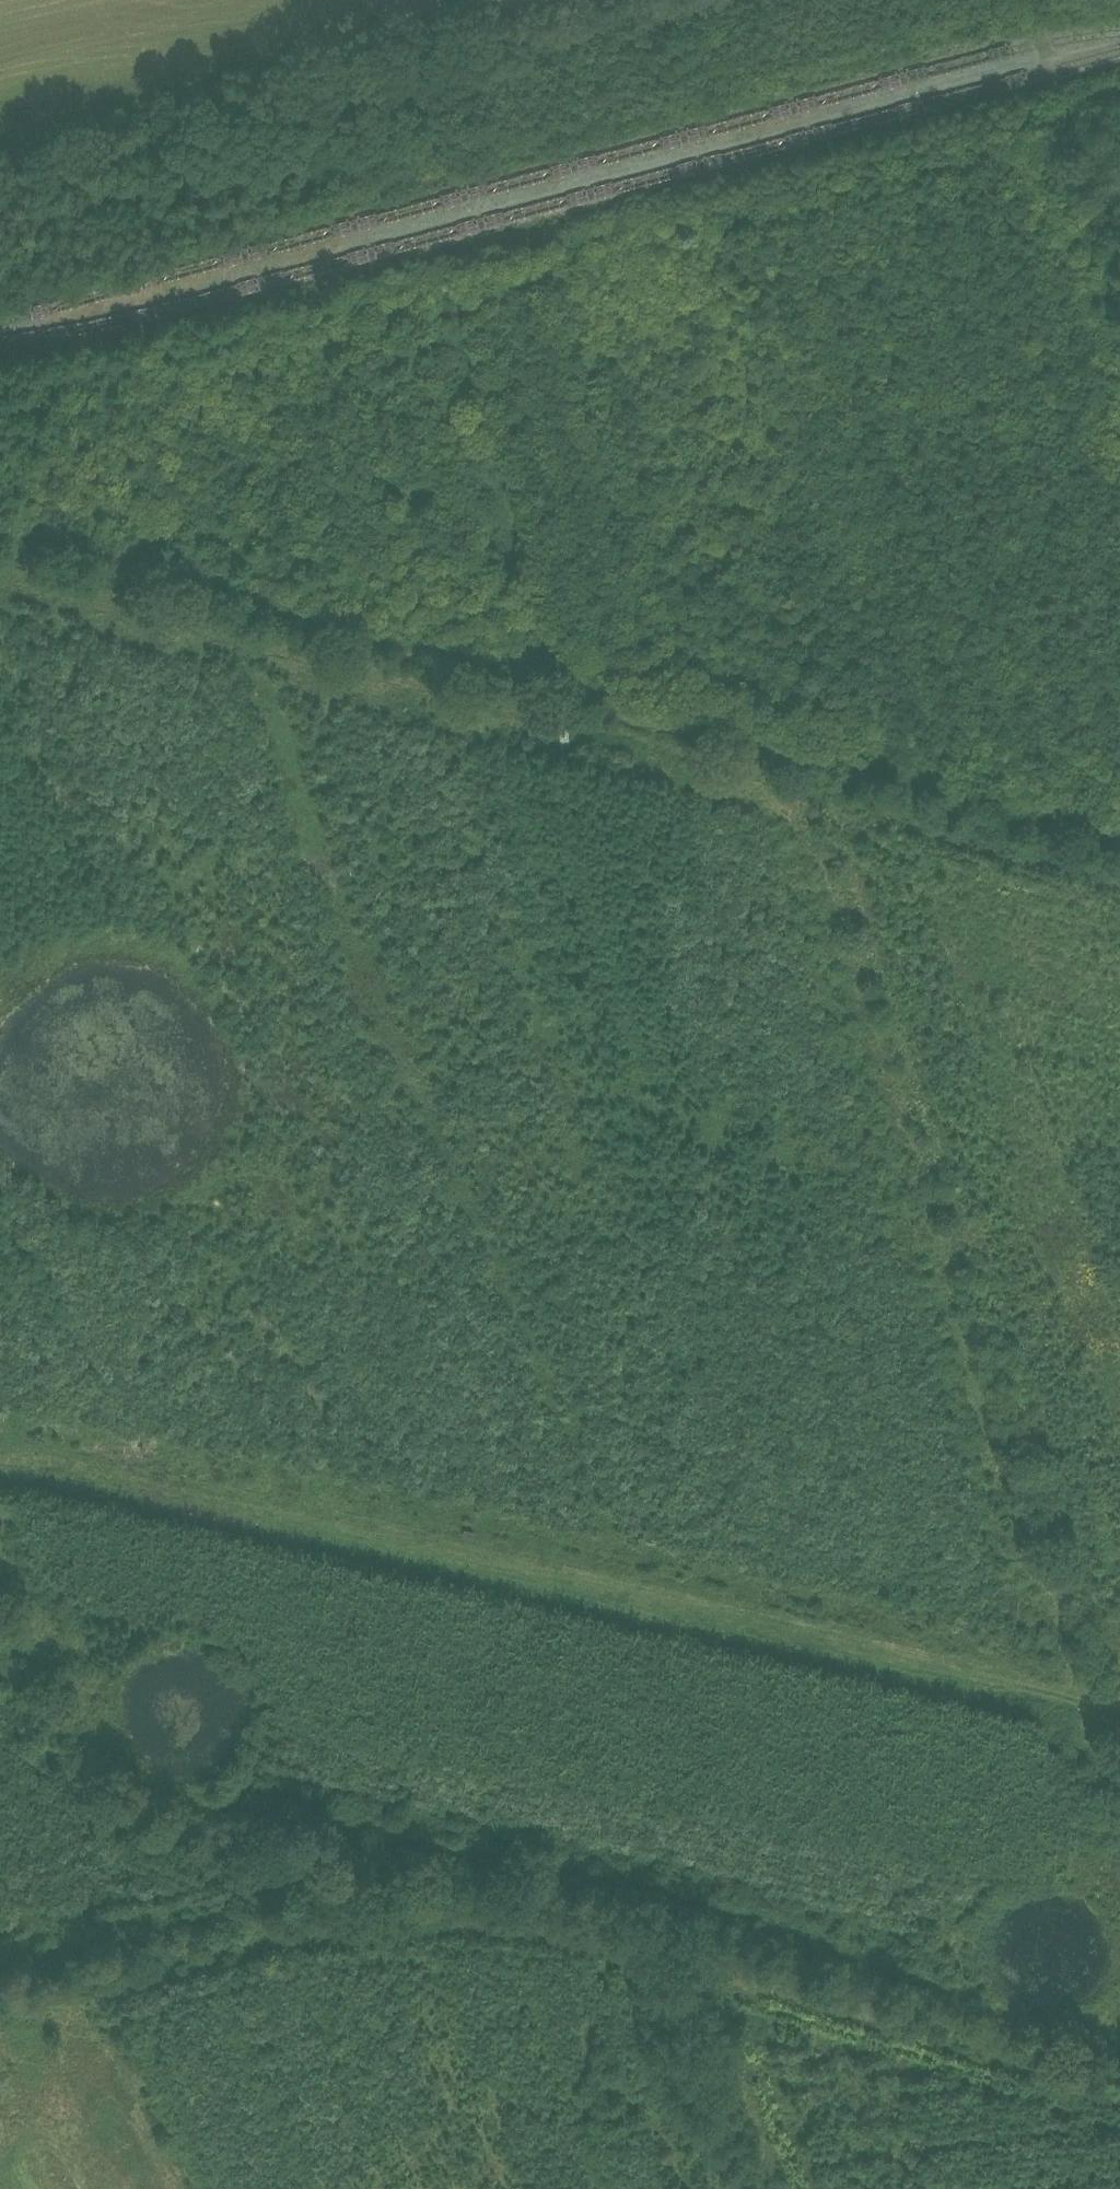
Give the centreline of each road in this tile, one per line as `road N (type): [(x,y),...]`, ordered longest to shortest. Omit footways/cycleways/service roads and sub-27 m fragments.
road 1 (track): [(1119,1700),(1066,1713),(1043,1706),(1011,1676),(812,1413),(675,1283)]

